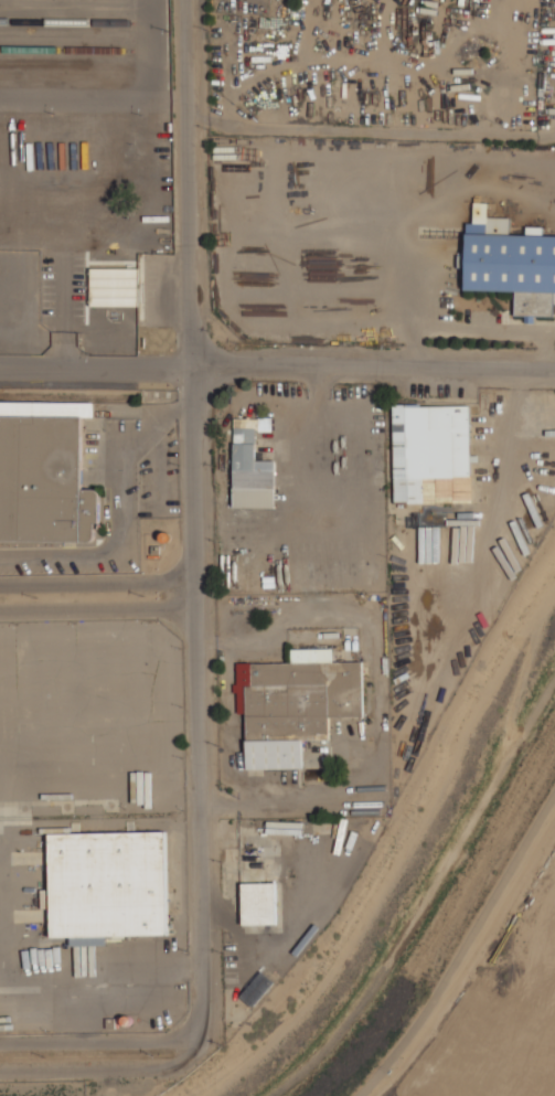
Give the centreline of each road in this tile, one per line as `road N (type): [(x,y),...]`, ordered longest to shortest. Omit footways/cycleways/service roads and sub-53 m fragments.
road 1 (residential): [(188,0),(204,994),(198,1039)]
road 2 (residential): [(195,365),(554,373)]
road 3 (residential): [(0,1069),(169,1066),(184,1061),(198,1039)]
road 4 (residential): [(198,1039),(0,1042)]
road 5 (residential): [(194,581),(0,585)]
road 6 (residential): [(0,611),(194,608)]

